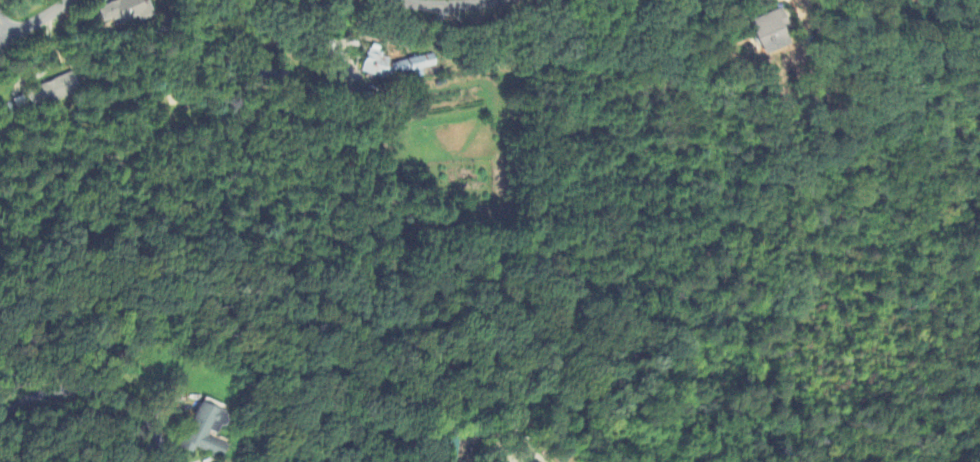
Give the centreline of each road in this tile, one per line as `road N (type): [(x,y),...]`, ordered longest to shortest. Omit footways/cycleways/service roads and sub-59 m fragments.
road 1 (residential): [(174,461),(144,412),(116,394),(43,395),(0,422)]

